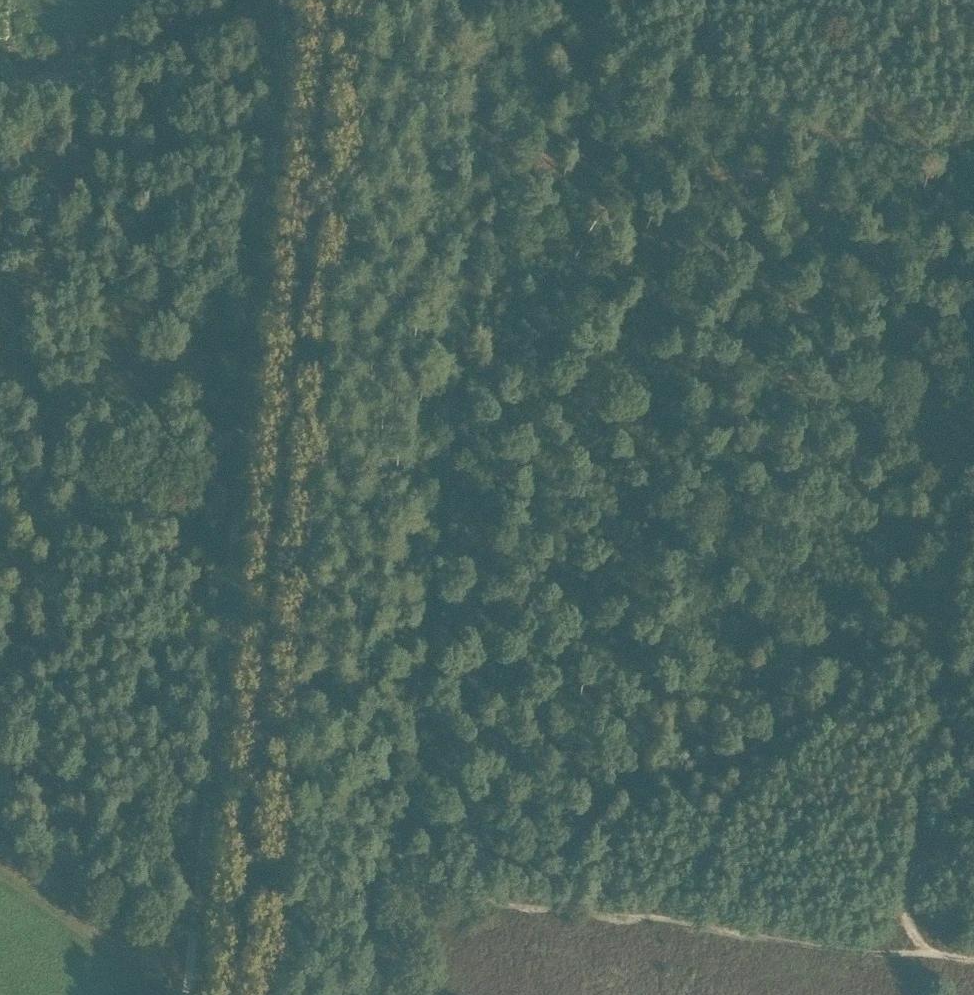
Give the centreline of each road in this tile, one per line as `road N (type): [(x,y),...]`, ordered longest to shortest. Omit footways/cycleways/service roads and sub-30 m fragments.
road 1 (unclassified): [(284,0),(187,994)]
road 2 (track): [(416,901),(404,884),(400,847),(451,517),(508,0)]
road 3 (track): [(936,955),(909,924),(906,888),(973,402)]
road 4 (track): [(936,955),(850,954),(658,922),(416,901)]
road 5 (track): [(283,21),(0,88)]
road 6 (track): [(190,966),(115,944),(0,868)]

